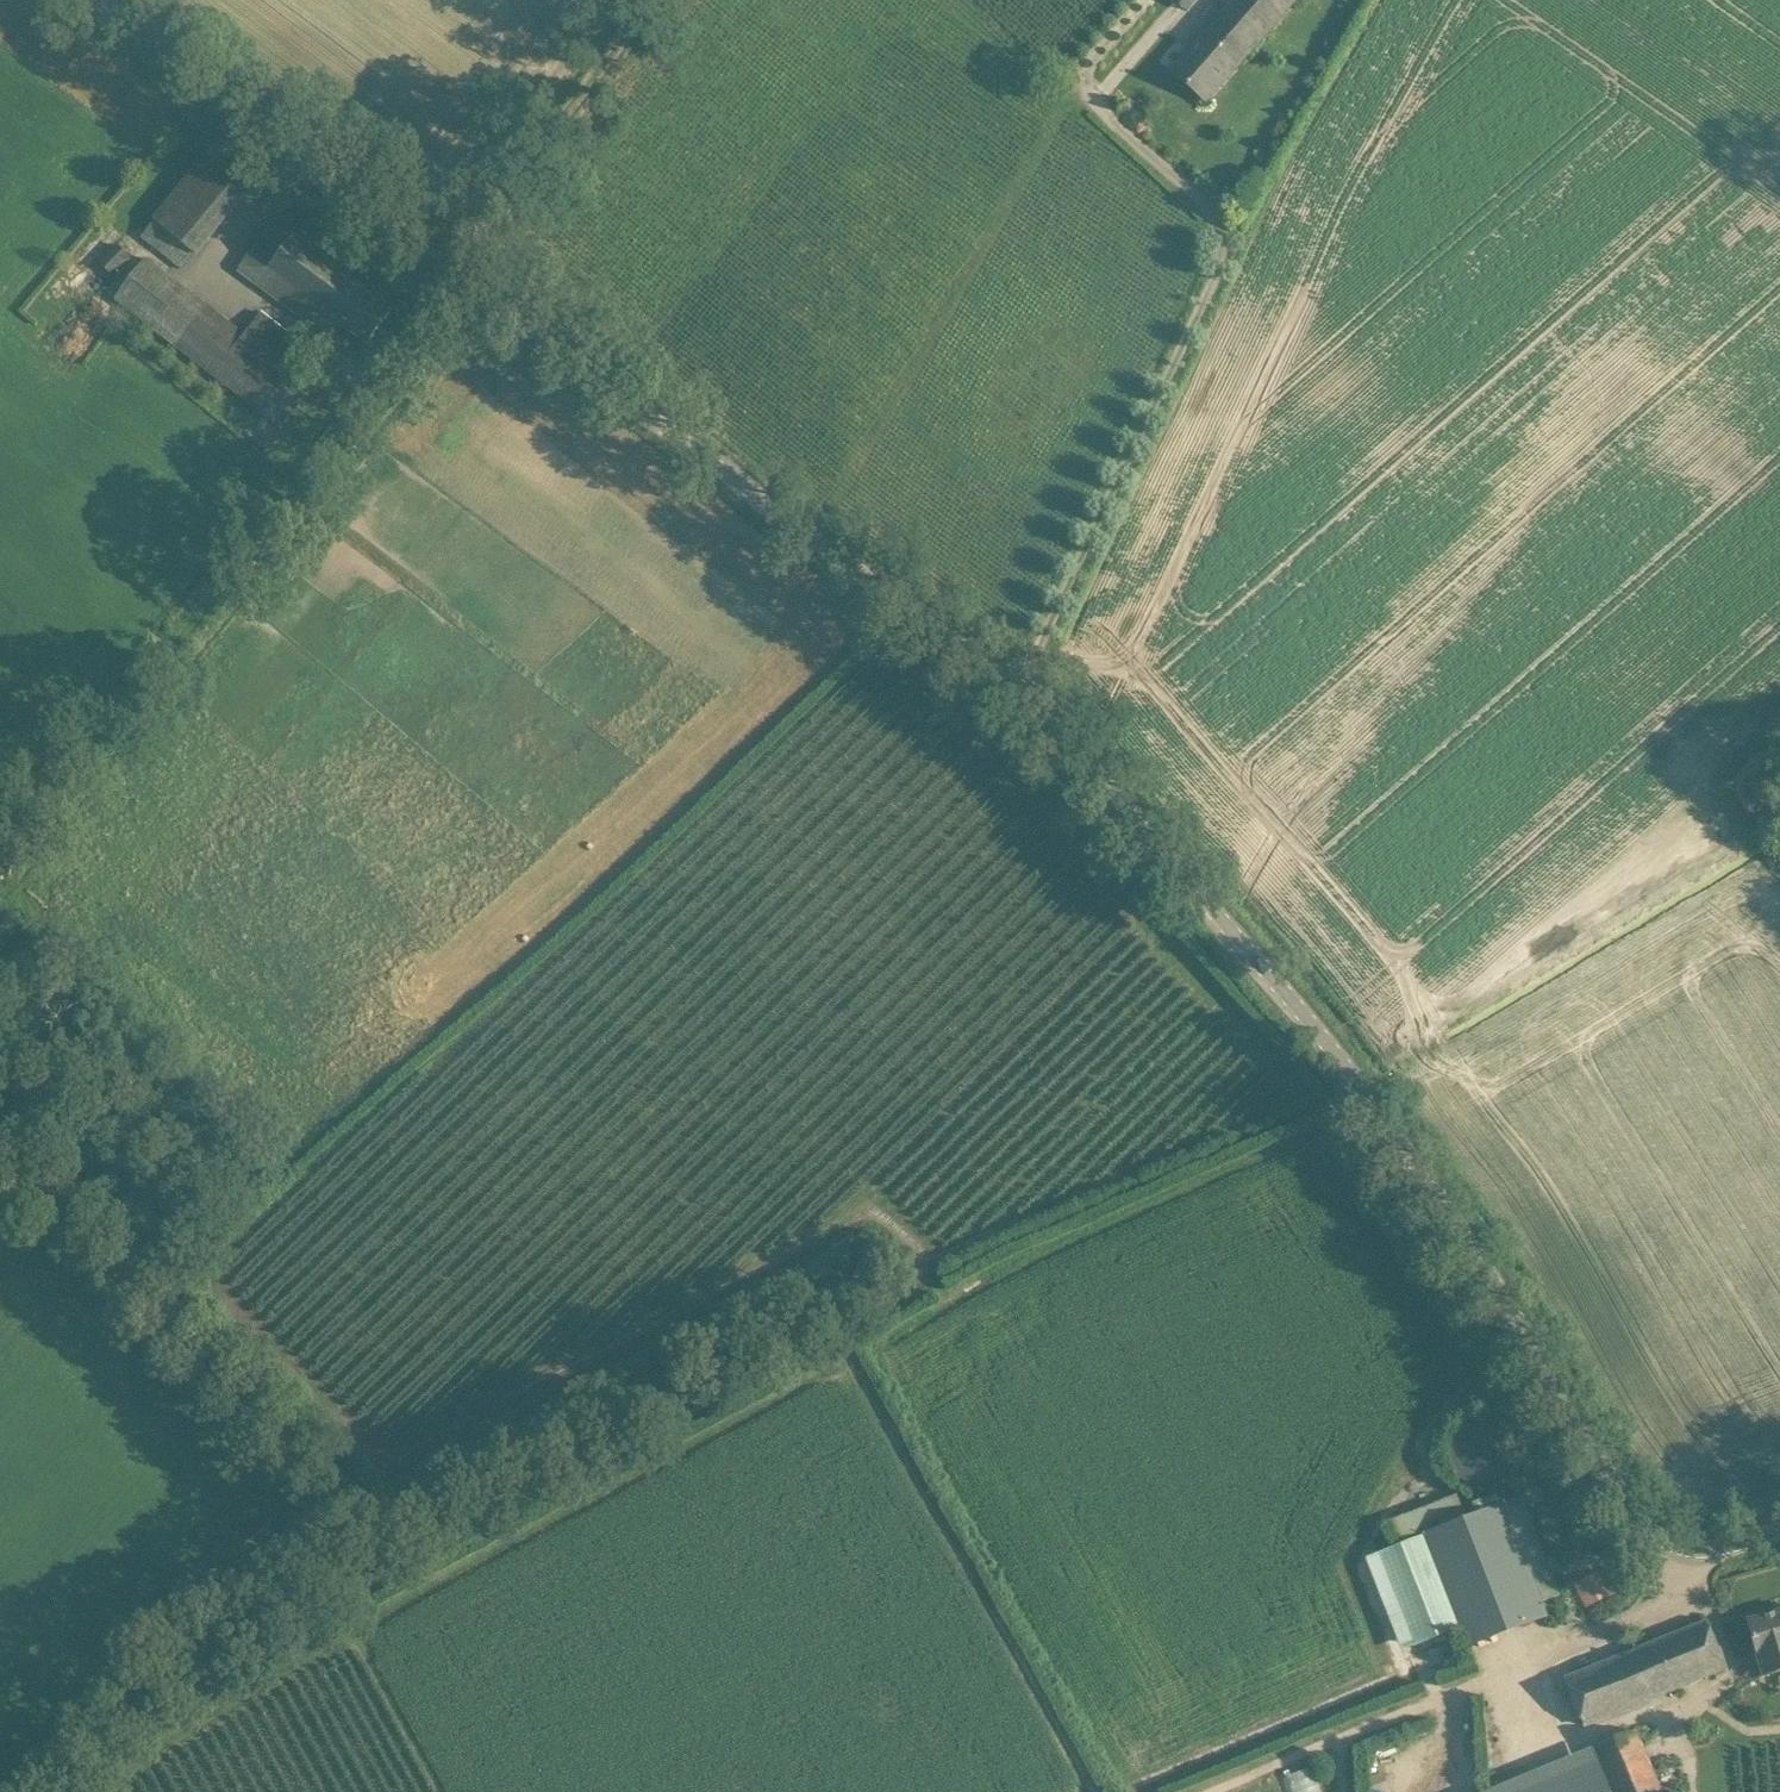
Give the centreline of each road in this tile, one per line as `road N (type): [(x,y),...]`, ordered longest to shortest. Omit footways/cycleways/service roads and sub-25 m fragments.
road 1 (unclassified): [(1779,1531),(1747,1540),(1686,1530),(1645,1501),(1351,1077),(1043,719),(96,0)]
road 2 (track): [(1013,694),(1220,266),(1213,210),(1086,93),(1149,0)]
road 3 (track): [(656,0),(455,268)]

